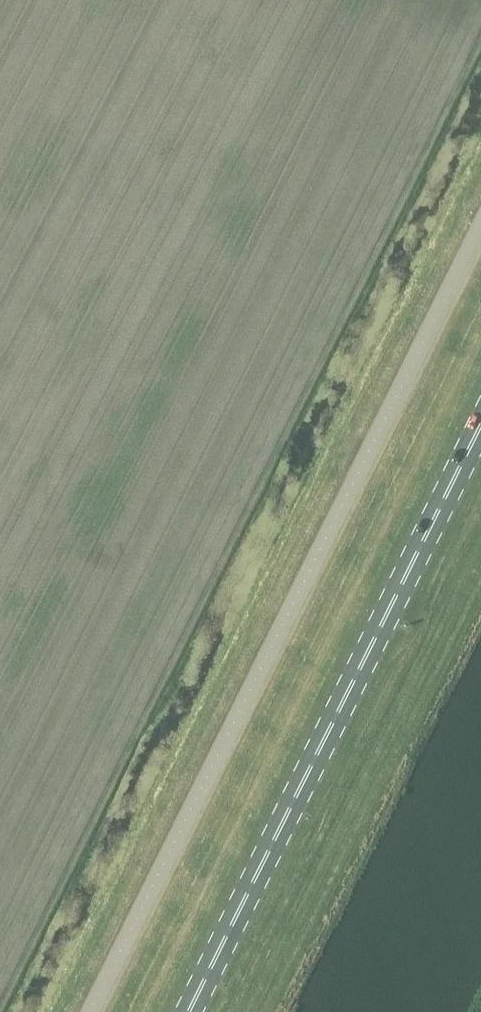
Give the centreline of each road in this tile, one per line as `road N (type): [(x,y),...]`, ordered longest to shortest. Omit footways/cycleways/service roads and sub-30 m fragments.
road 1 (unclassified): [(480,225),(90,1011)]
road 2 (primary): [(188,1011),(480,423)]

